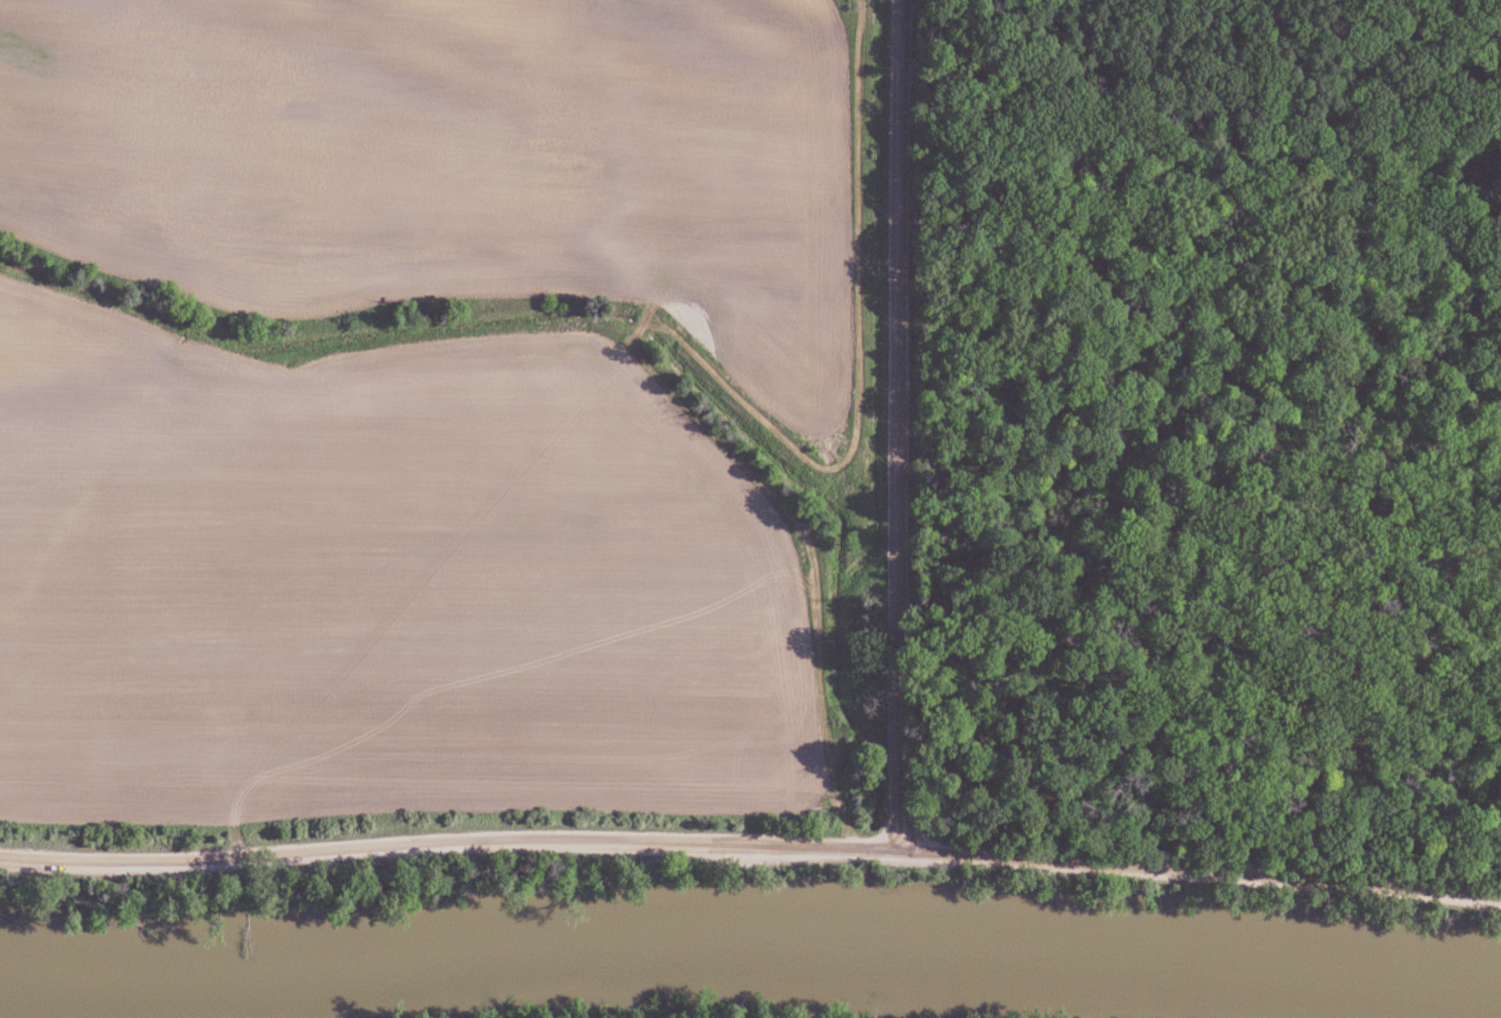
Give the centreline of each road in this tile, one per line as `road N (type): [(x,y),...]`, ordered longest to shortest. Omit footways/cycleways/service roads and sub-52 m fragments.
road 1 (residential): [(0,860),(121,865),(504,843),(903,850),(1500,901)]
road 2 (tertiary): [(903,850),(905,0)]

